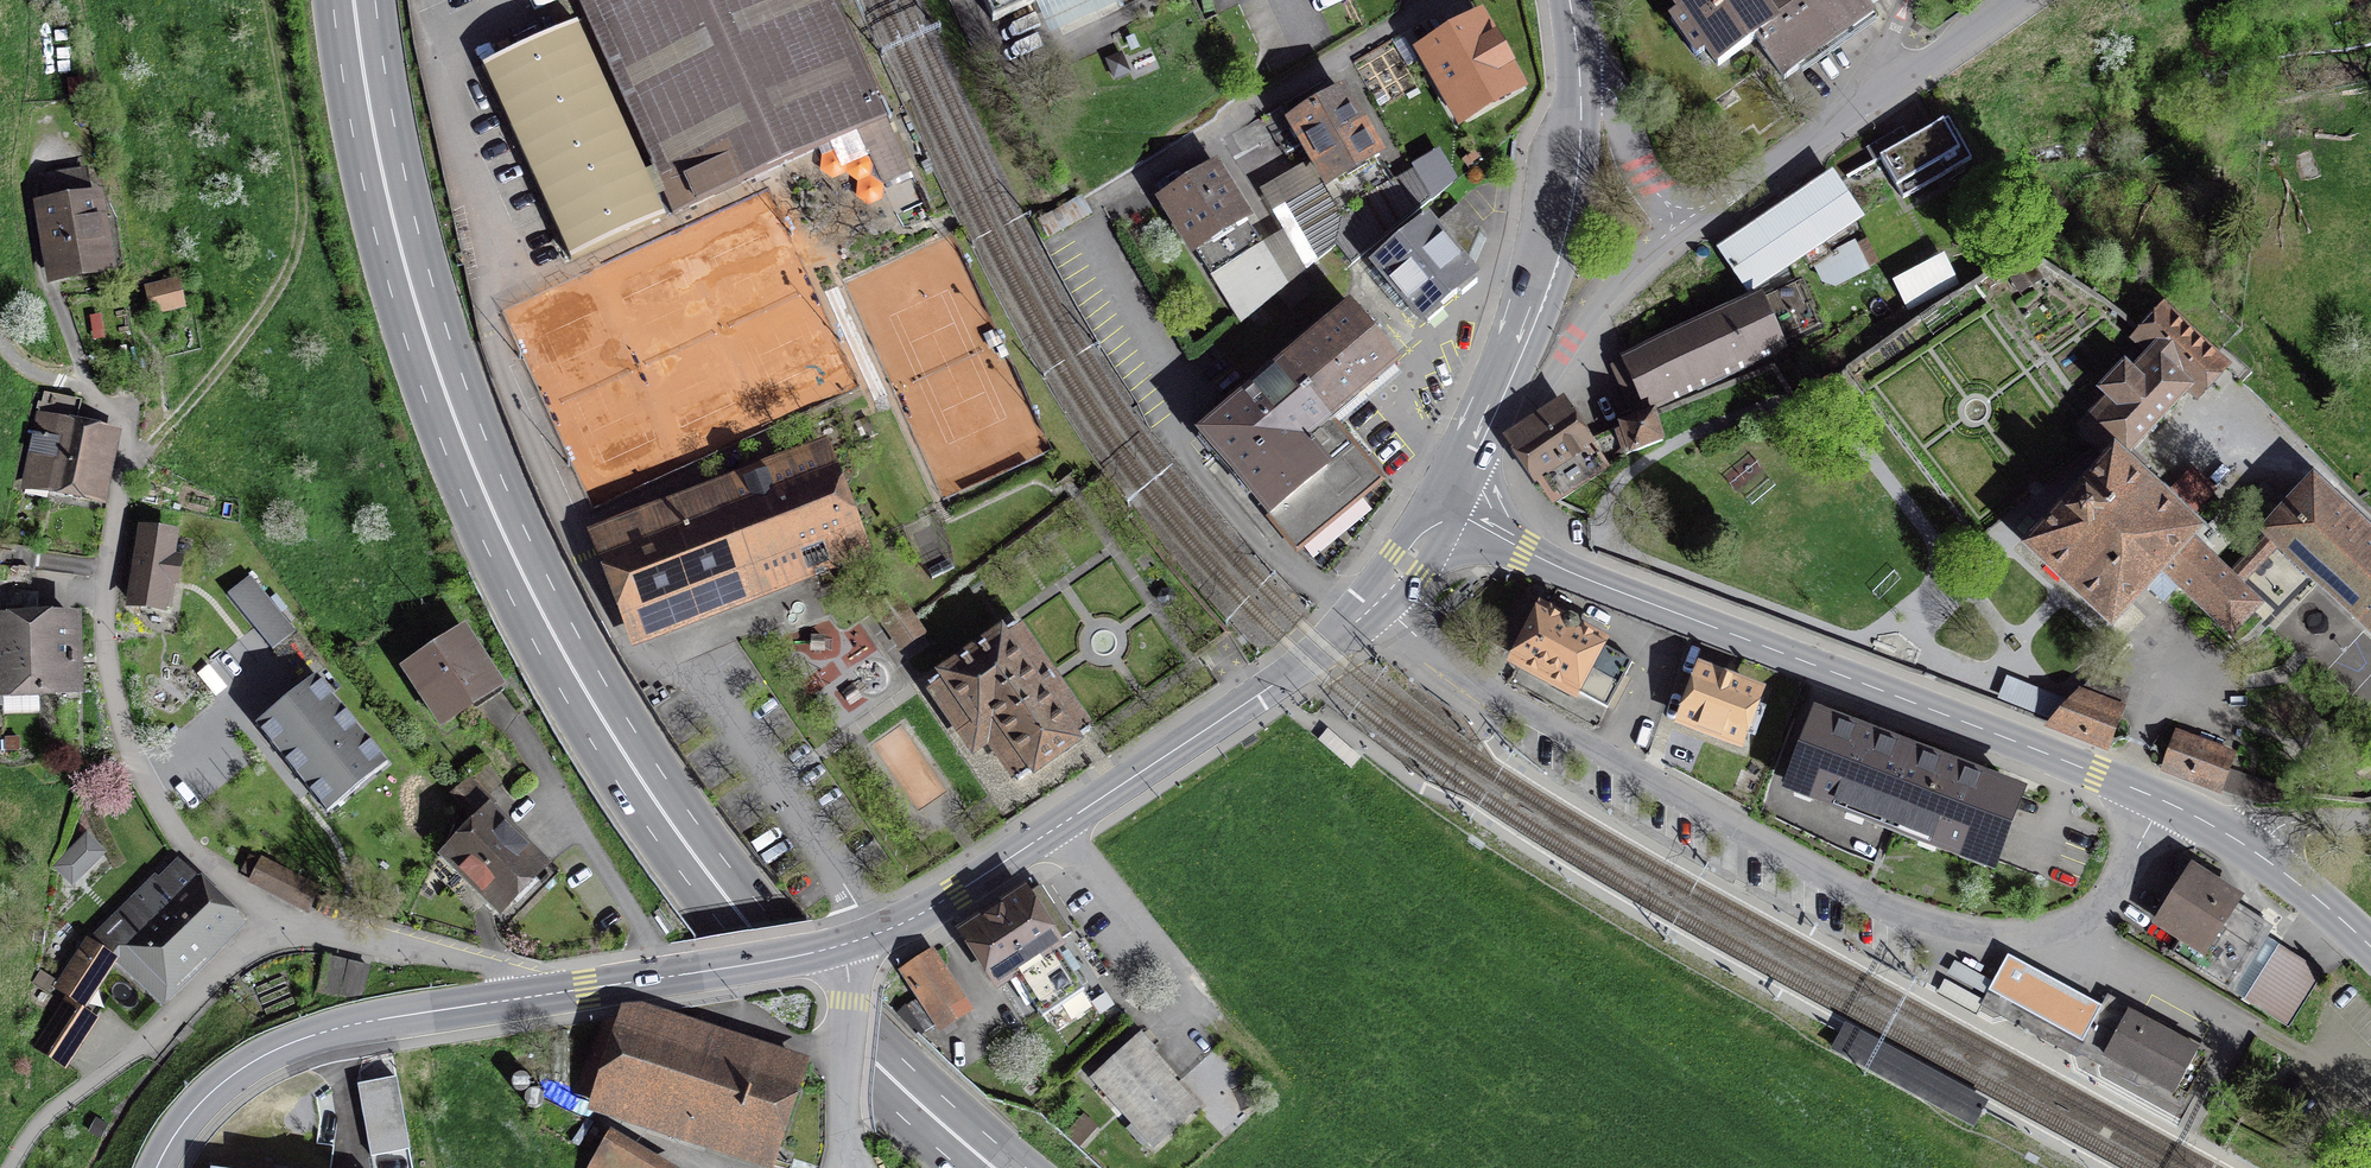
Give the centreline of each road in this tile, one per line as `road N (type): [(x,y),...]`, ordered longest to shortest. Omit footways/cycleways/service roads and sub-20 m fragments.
road 1 (secondary): [(354,0),(411,288),(467,450),(552,632),(650,794),(750,928),(838,1028),(994,1167)]
road 2 (residential): [(524,997),(507,975),(473,961),(293,928),(196,853),(172,824),(122,721),(113,661),(110,572),(132,425),(60,382)]
road 3 (tertiary): [(2252,849),(2097,774),(1593,582),(1450,511)]
road 4 (tertiary): [(1450,511),(1412,567),(1308,663),(956,892),(835,948)]
road 5 (track): [(130,456),(147,452),(263,316),(299,254),(304,200),(271,0)]
road 6 (tertiary): [(524,997),(365,1022),(269,1053),(202,1101),(157,1167)]
road 7 (tertiary): [(1478,452),(1534,328),(1570,219),(1581,79)]
road 8 (tertiary): [(835,948),(524,997)]
road 9 (tertiary): [(1684,219),(1633,263),(1530,402),(1478,452)]
road 10 (tertiary): [(1903,80),(1684,219)]
road 11 (unclassified): [(855,1167),(848,1149),(852,1002),(835,948)]
road 12 (tertiary): [(1684,219),(1637,165),(1619,107),(1581,79)]
road 13 (tertiary): [(2370,947),(2252,849)]
road 14 (tertiary): [(2014,0),(1903,80)]
road 15 (residential): [(2252,849),(2284,822),(2370,819)]

